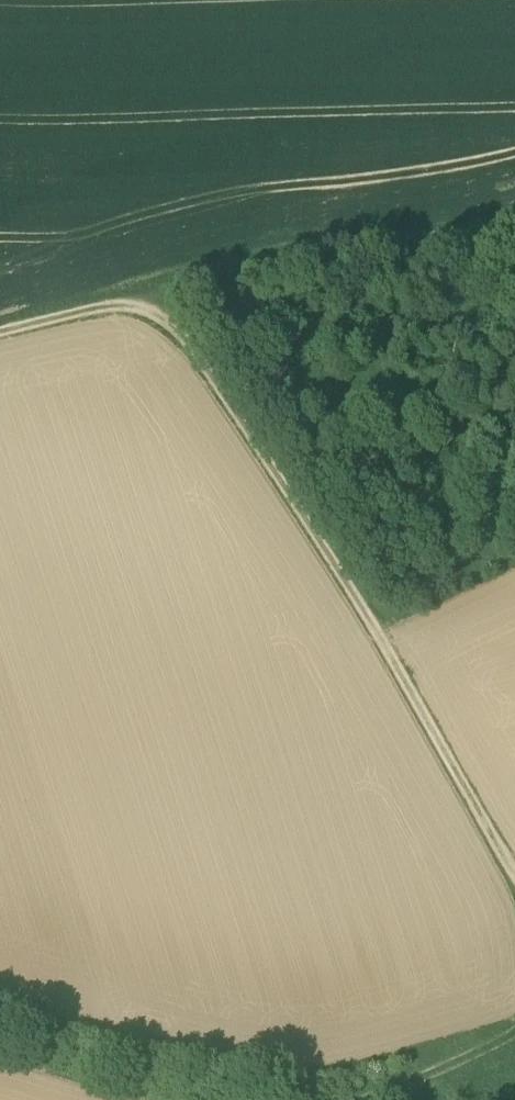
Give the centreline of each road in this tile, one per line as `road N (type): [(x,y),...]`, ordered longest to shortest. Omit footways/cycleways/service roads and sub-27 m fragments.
road 1 (track): [(0,333),(161,295),(385,638),(514,883)]

